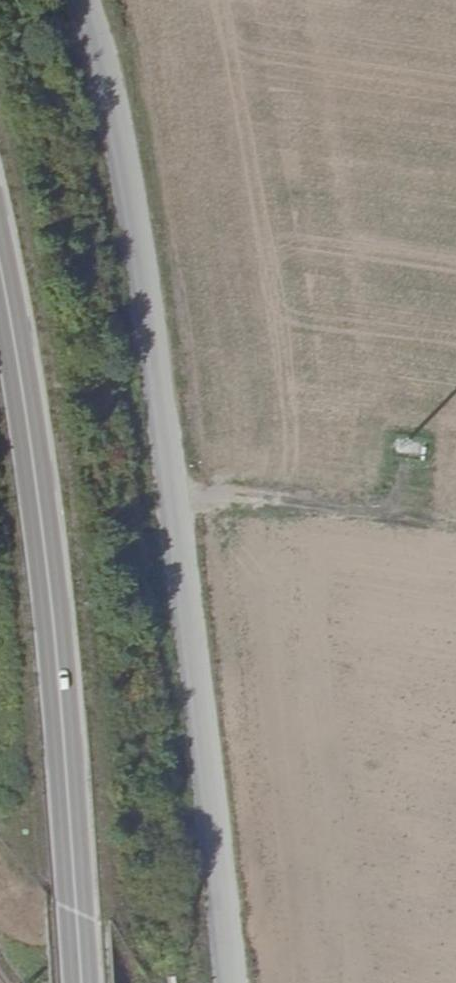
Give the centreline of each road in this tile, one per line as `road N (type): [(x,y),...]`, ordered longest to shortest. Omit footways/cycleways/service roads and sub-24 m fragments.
road 1 (unclassified): [(230,982),(108,65),(81,0)]
road 2 (secondary): [(0,266),(52,606),(81,982)]

